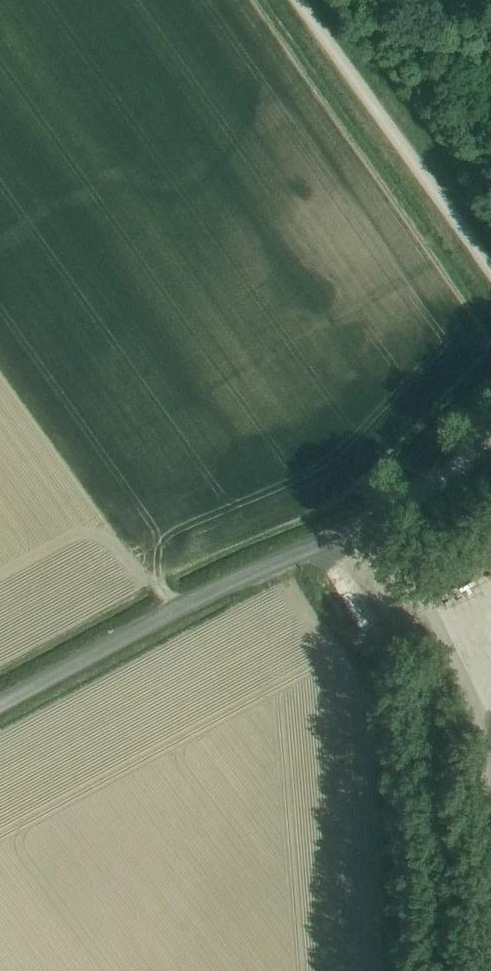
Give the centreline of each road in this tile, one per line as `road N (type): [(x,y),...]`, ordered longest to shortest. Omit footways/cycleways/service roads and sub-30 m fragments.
road 1 (unclassified): [(0,709),(380,517)]
road 2 (unclassified): [(490,882),(481,746),(459,676),(380,517)]
road 3 (unclassified): [(490,293),(283,0)]
road 4 (unclassified): [(380,517),(490,444)]

